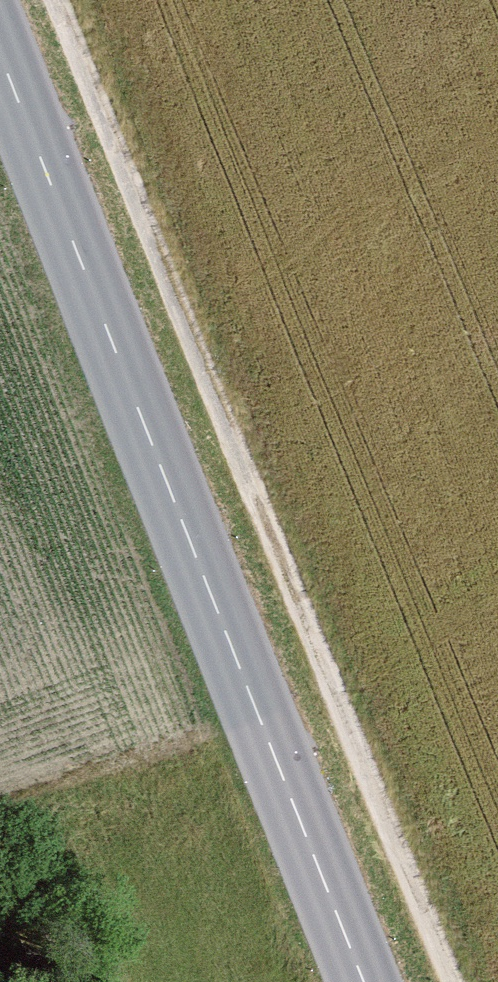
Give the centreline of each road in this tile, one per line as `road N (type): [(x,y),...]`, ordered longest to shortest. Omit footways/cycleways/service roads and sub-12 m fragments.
road 1 (track): [(452,981),(58,0)]
road 2 (secondary): [(0,65),(358,981)]

